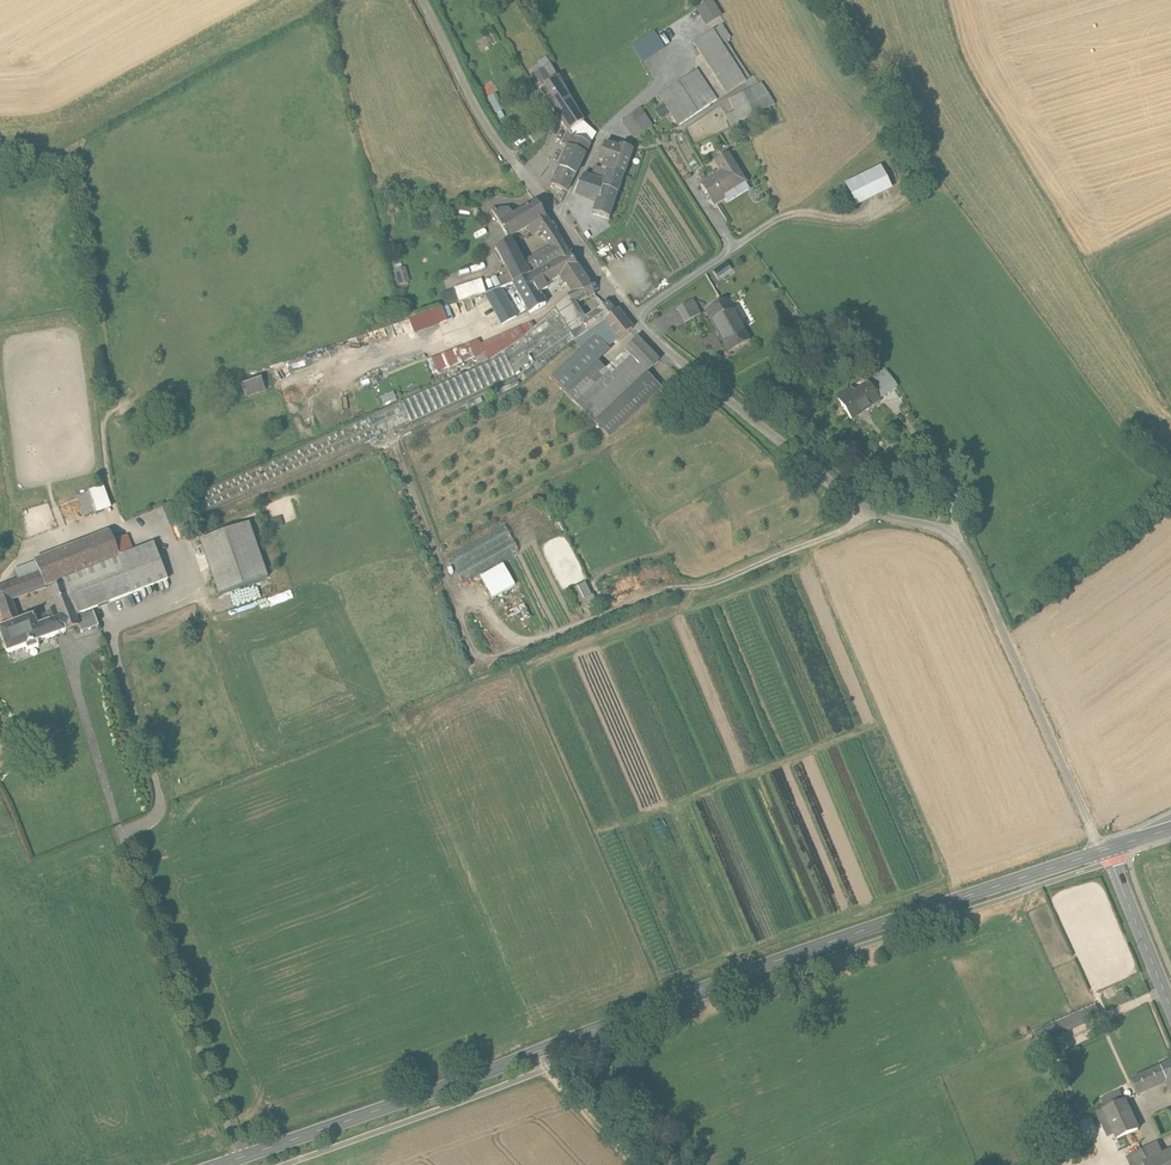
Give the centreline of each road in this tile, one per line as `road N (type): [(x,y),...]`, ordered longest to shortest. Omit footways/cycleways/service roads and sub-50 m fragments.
road 1 (residential): [(1106,849),(1095,839),(956,535),(869,513),(654,339),(496,140),(456,67)]
road 2 (tertiary): [(1106,849),(221,1164)]
road 3 (tertiary): [(1170,1008),(1106,849)]
road 4 (track): [(539,1051),(633,1164)]

